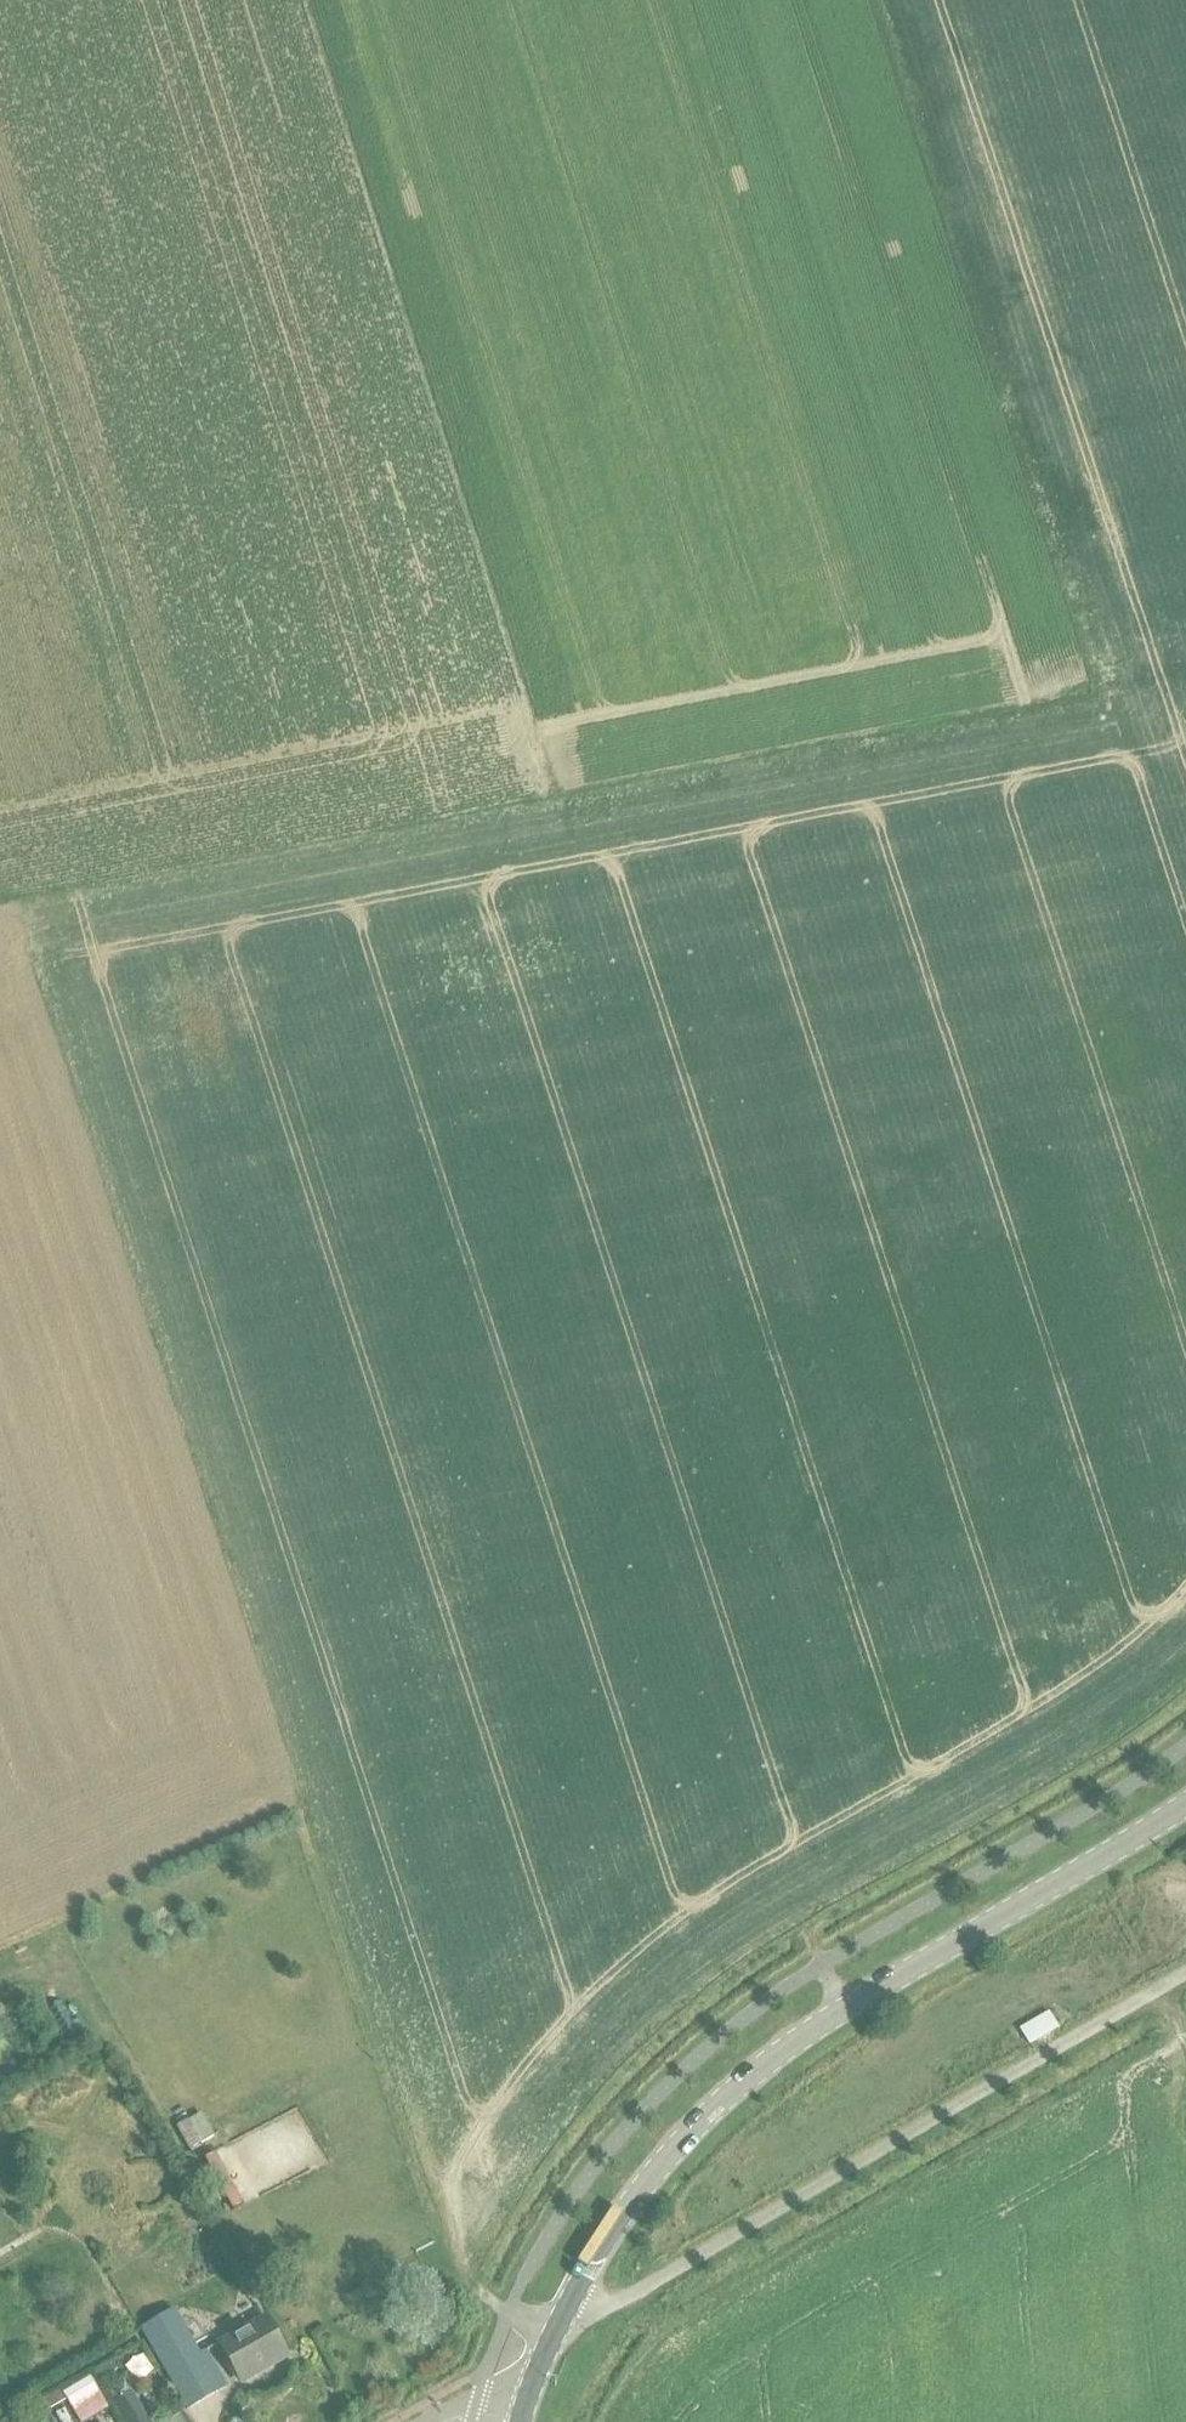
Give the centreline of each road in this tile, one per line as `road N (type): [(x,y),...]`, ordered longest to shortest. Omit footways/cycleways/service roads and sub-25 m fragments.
road 1 (tertiary): [(555,2325),(600,2239),(715,2106),(770,2059),(845,2004),(1185,1802)]
road 2 (unclassified): [(555,2325),(617,2304),(1185,1973)]

